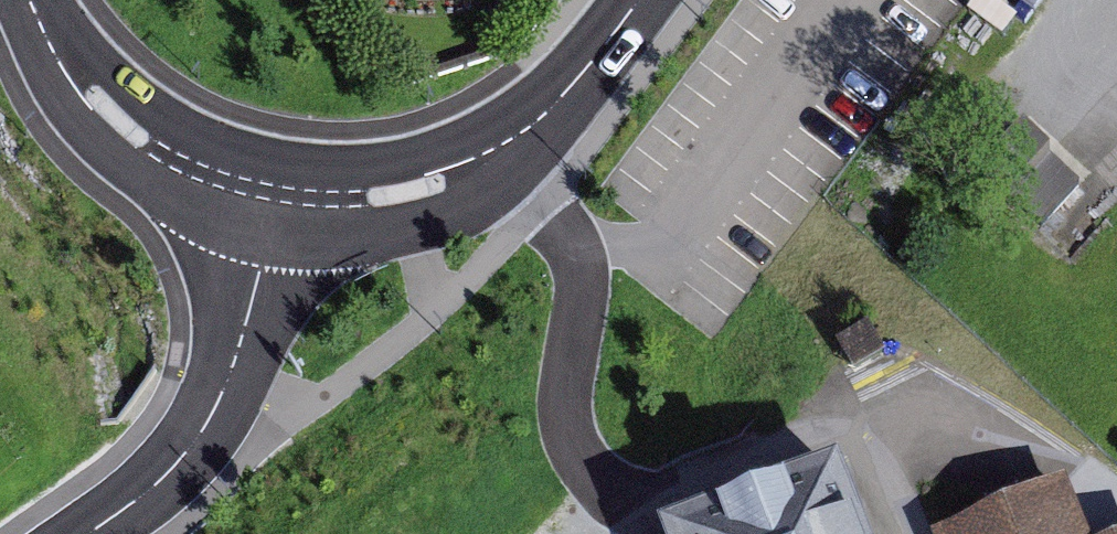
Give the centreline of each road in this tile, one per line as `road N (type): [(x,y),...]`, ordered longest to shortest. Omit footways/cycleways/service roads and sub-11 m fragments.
road 1 (residential): [(925,533),(880,435),(826,428),(706,496),(642,503),(593,472),(569,434),(566,386),(584,297),(574,254),(507,145)]
road 2 (tertiary): [(281,198),(231,373),(204,433),(157,486),(88,533)]
road 3 (tertiary): [(29,0),(87,88),(144,144),(216,183),(281,198)]
road 4 (tertiary): [(507,145),(409,191),(340,201),(281,198)]
road 5 (tertiary): [(638,0),(571,90),(507,145)]

